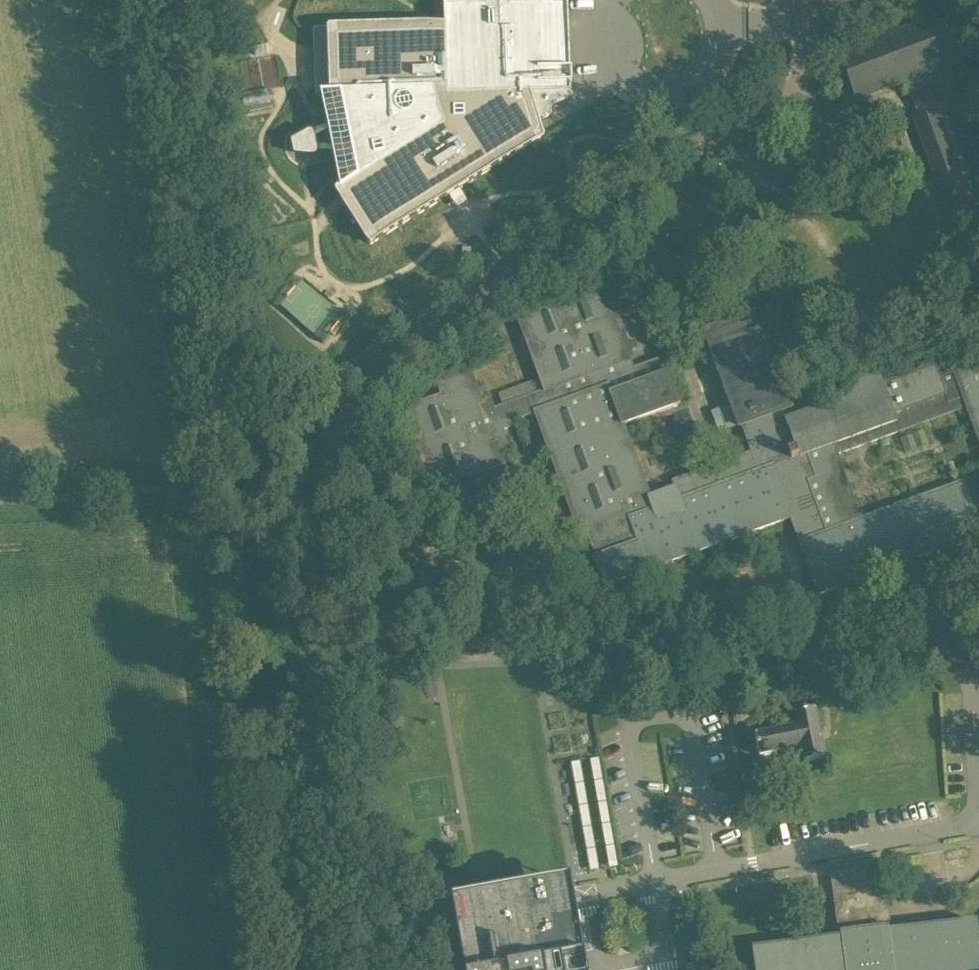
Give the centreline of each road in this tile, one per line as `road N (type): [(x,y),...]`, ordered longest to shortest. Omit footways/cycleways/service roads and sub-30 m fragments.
road 1 (residential): [(968,639),(807,654),(719,648),(575,620),(457,574),(392,534),(371,512),(352,471),(356,401),(386,359),(772,110),(798,88),(816,27),(834,0)]
road 2 (residential): [(978,803),(961,828),(655,882),(669,969)]
road 3 (residential): [(968,639),(978,774)]

